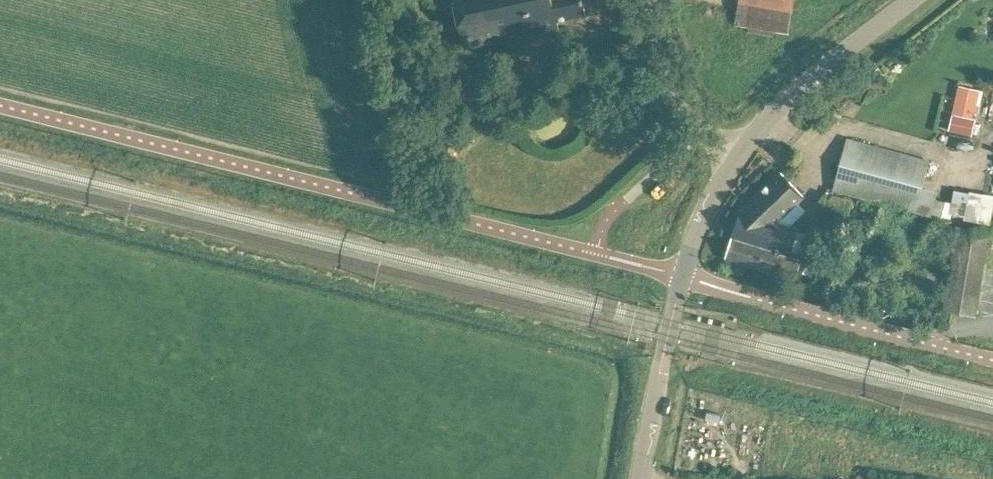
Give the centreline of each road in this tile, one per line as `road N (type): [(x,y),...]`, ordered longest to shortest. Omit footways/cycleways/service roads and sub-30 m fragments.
road 1 (unclassified): [(992,359),(684,276)]
road 2 (unclassified): [(735,161),(809,78),(905,0)]
road 3 (unclassified): [(641,478),(684,276)]
road 4 (unclassified): [(735,161),(701,134),(668,87),(647,0)]
road 5 (unclassified): [(684,276),(735,161)]

